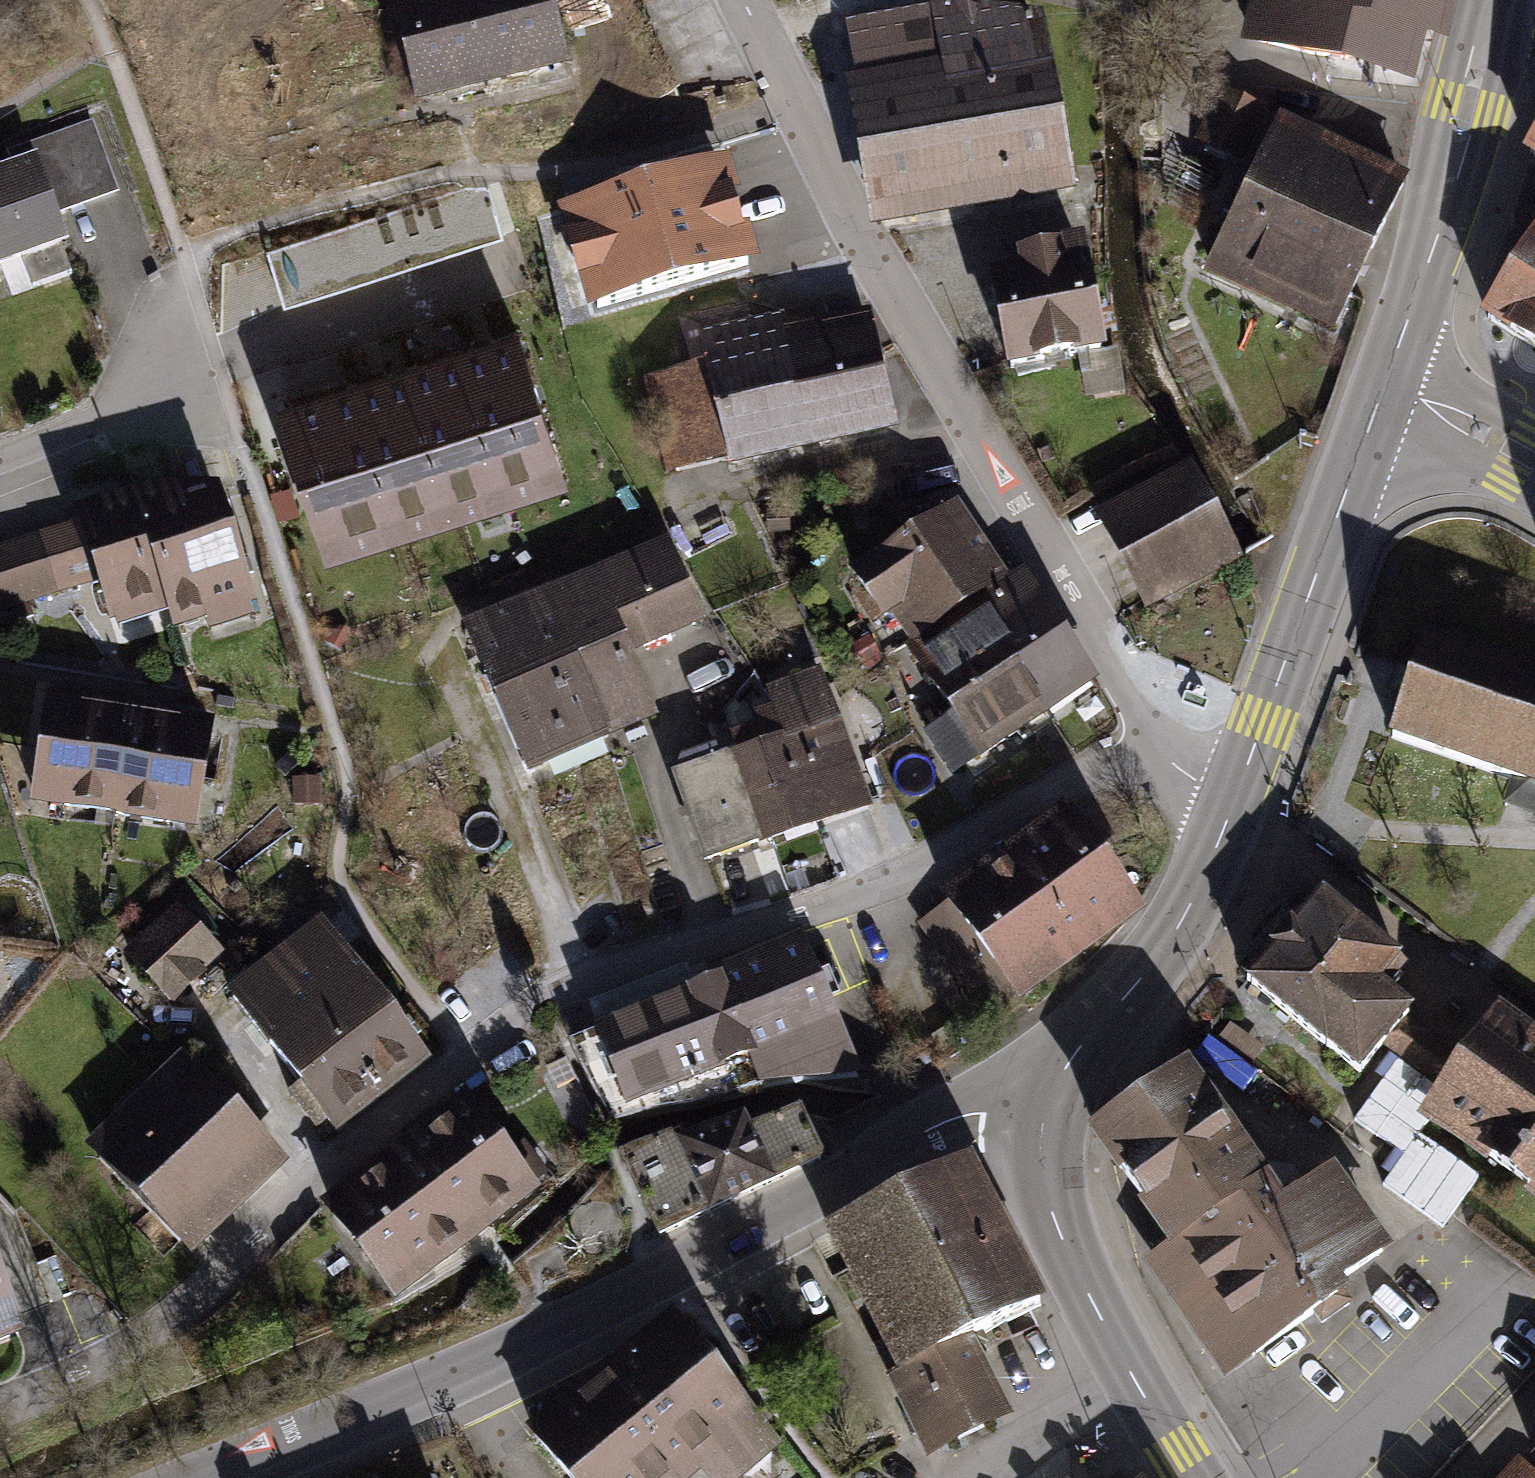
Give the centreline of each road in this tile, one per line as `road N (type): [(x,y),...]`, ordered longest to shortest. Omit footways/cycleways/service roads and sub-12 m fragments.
road 1 (residential): [(0,1408),(134,1345),(464,1058),(543,1003),(639,962),(914,870),(1158,737)]
road 2 (tertiary): [(207,1477),(540,1336),(946,1126),(1049,1091)]
road 3 (residential): [(740,0),(893,288),(1158,737)]
road 4 (secondary): [(1227,815),(1385,382)]
road 5 (secondary): [(1192,1477),(1056,1223),(1040,1155),(1049,1091)]
road 6 (secondary): [(1385,382),(1441,209),(1485,22)]
road 7 (secondary): [(1049,1091),(1169,941),(1227,815)]
road 8 (residential): [(0,463),(222,375)]
road 9 (unclassified): [(1385,382),(1534,462)]

